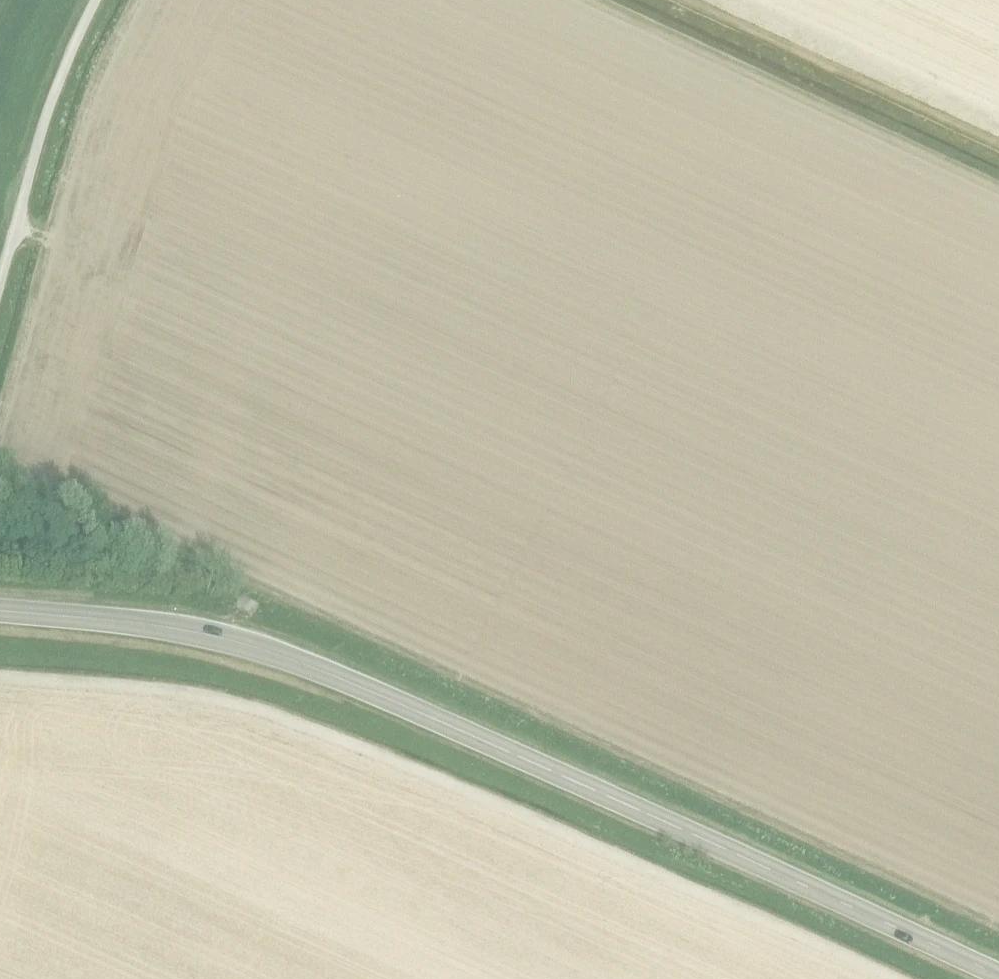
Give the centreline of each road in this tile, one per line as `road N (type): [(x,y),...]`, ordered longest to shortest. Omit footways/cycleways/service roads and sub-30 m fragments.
road 1 (secondary): [(998,975),(307,664),(142,622),(0,610)]
road 2 (unclassified): [(0,272),(49,106),(96,0)]

